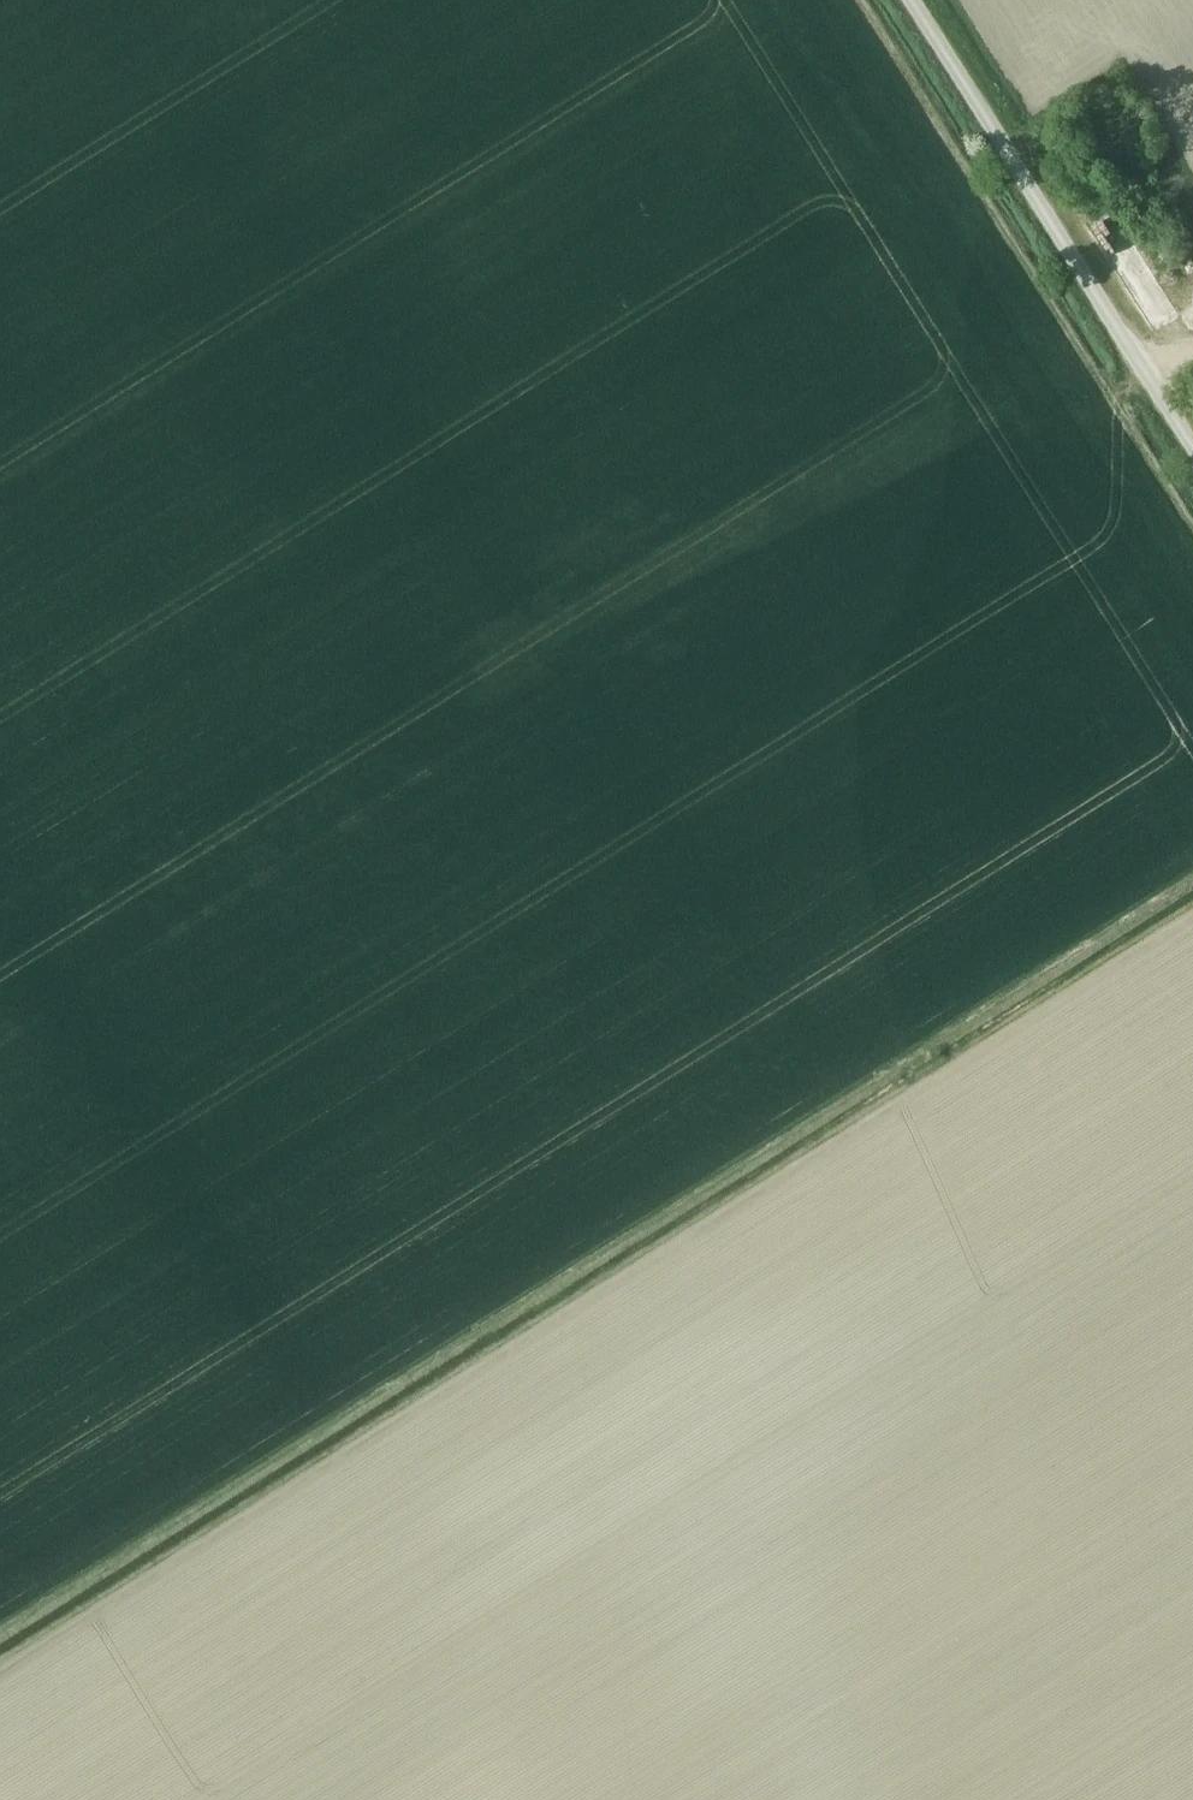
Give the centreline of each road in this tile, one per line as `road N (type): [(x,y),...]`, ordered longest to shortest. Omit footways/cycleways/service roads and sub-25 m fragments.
road 1 (unclassified): [(911,0),(1192,443)]

